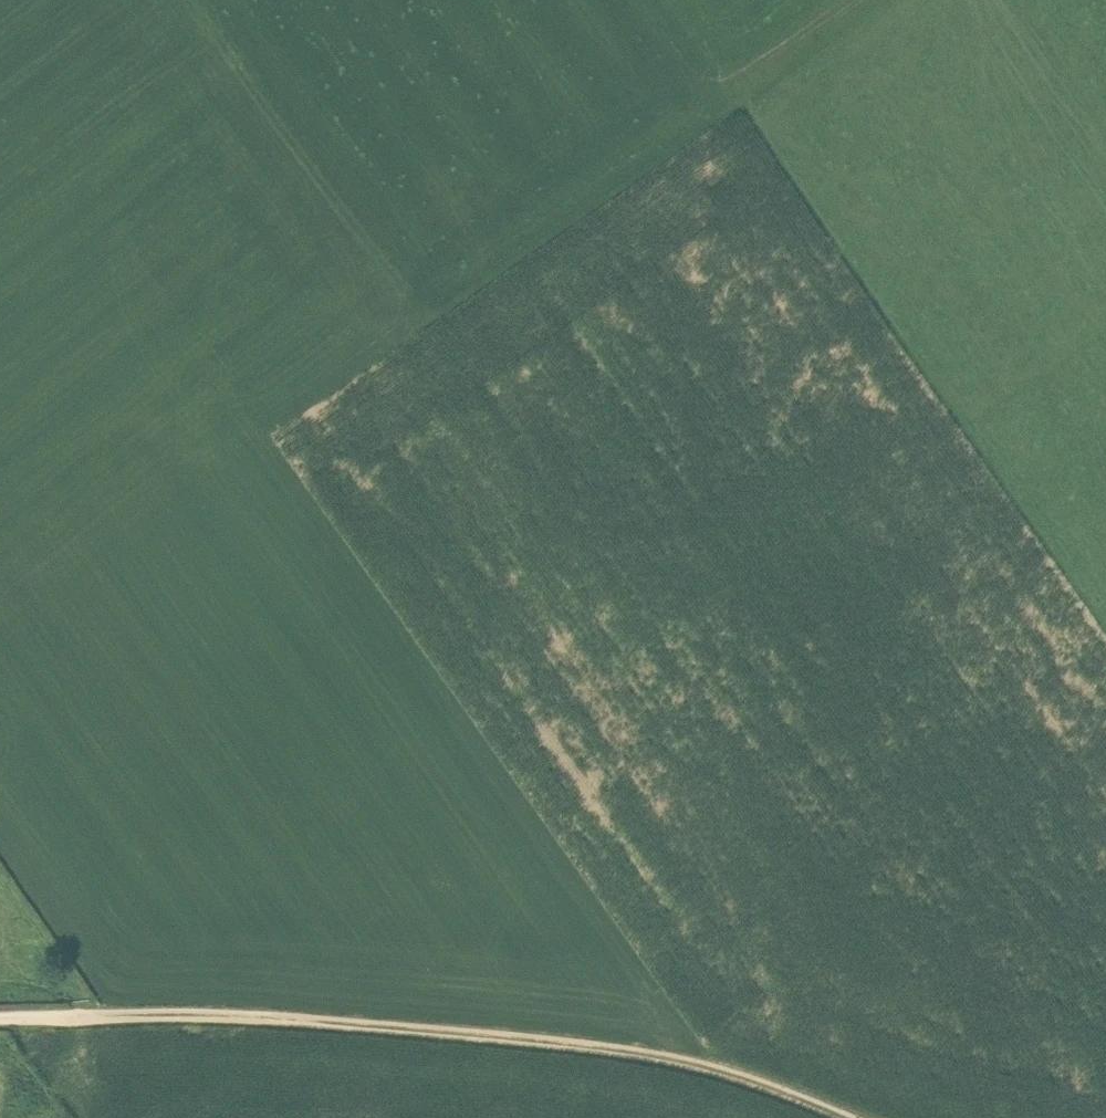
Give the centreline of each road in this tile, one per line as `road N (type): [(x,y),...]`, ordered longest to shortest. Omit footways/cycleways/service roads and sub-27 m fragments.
road 1 (track): [(849,1117),(726,1072),(627,1052),(229,1015),(0,1019)]

